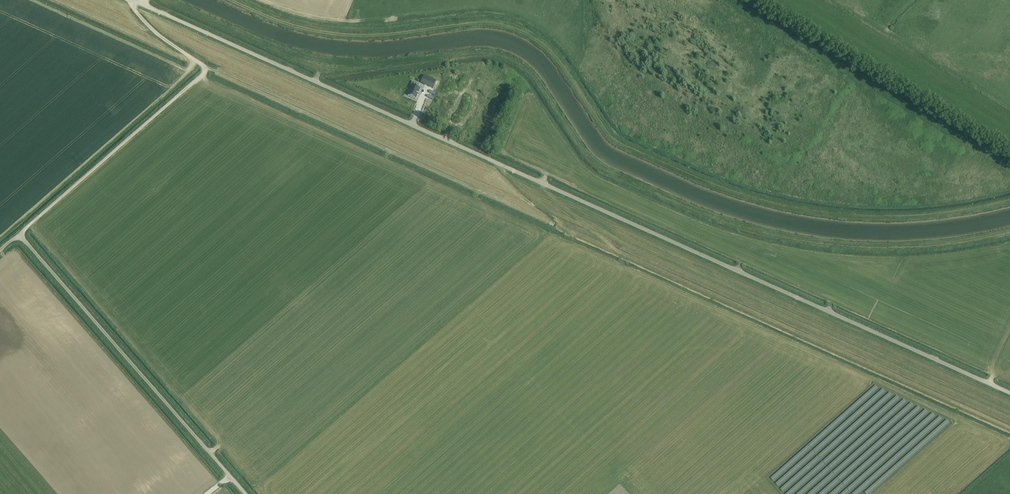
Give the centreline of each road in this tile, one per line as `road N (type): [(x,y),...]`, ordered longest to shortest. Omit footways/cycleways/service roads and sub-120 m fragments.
road 1 (unclassified): [(1009,392),(135,0)]
road 2 (track): [(567,240),(564,227),(204,67)]
road 3 (track): [(245,493),(19,234)]
road 4 (track): [(0,251),(204,67)]
road 5 (track): [(542,182),(620,254),(620,266),(677,292)]

